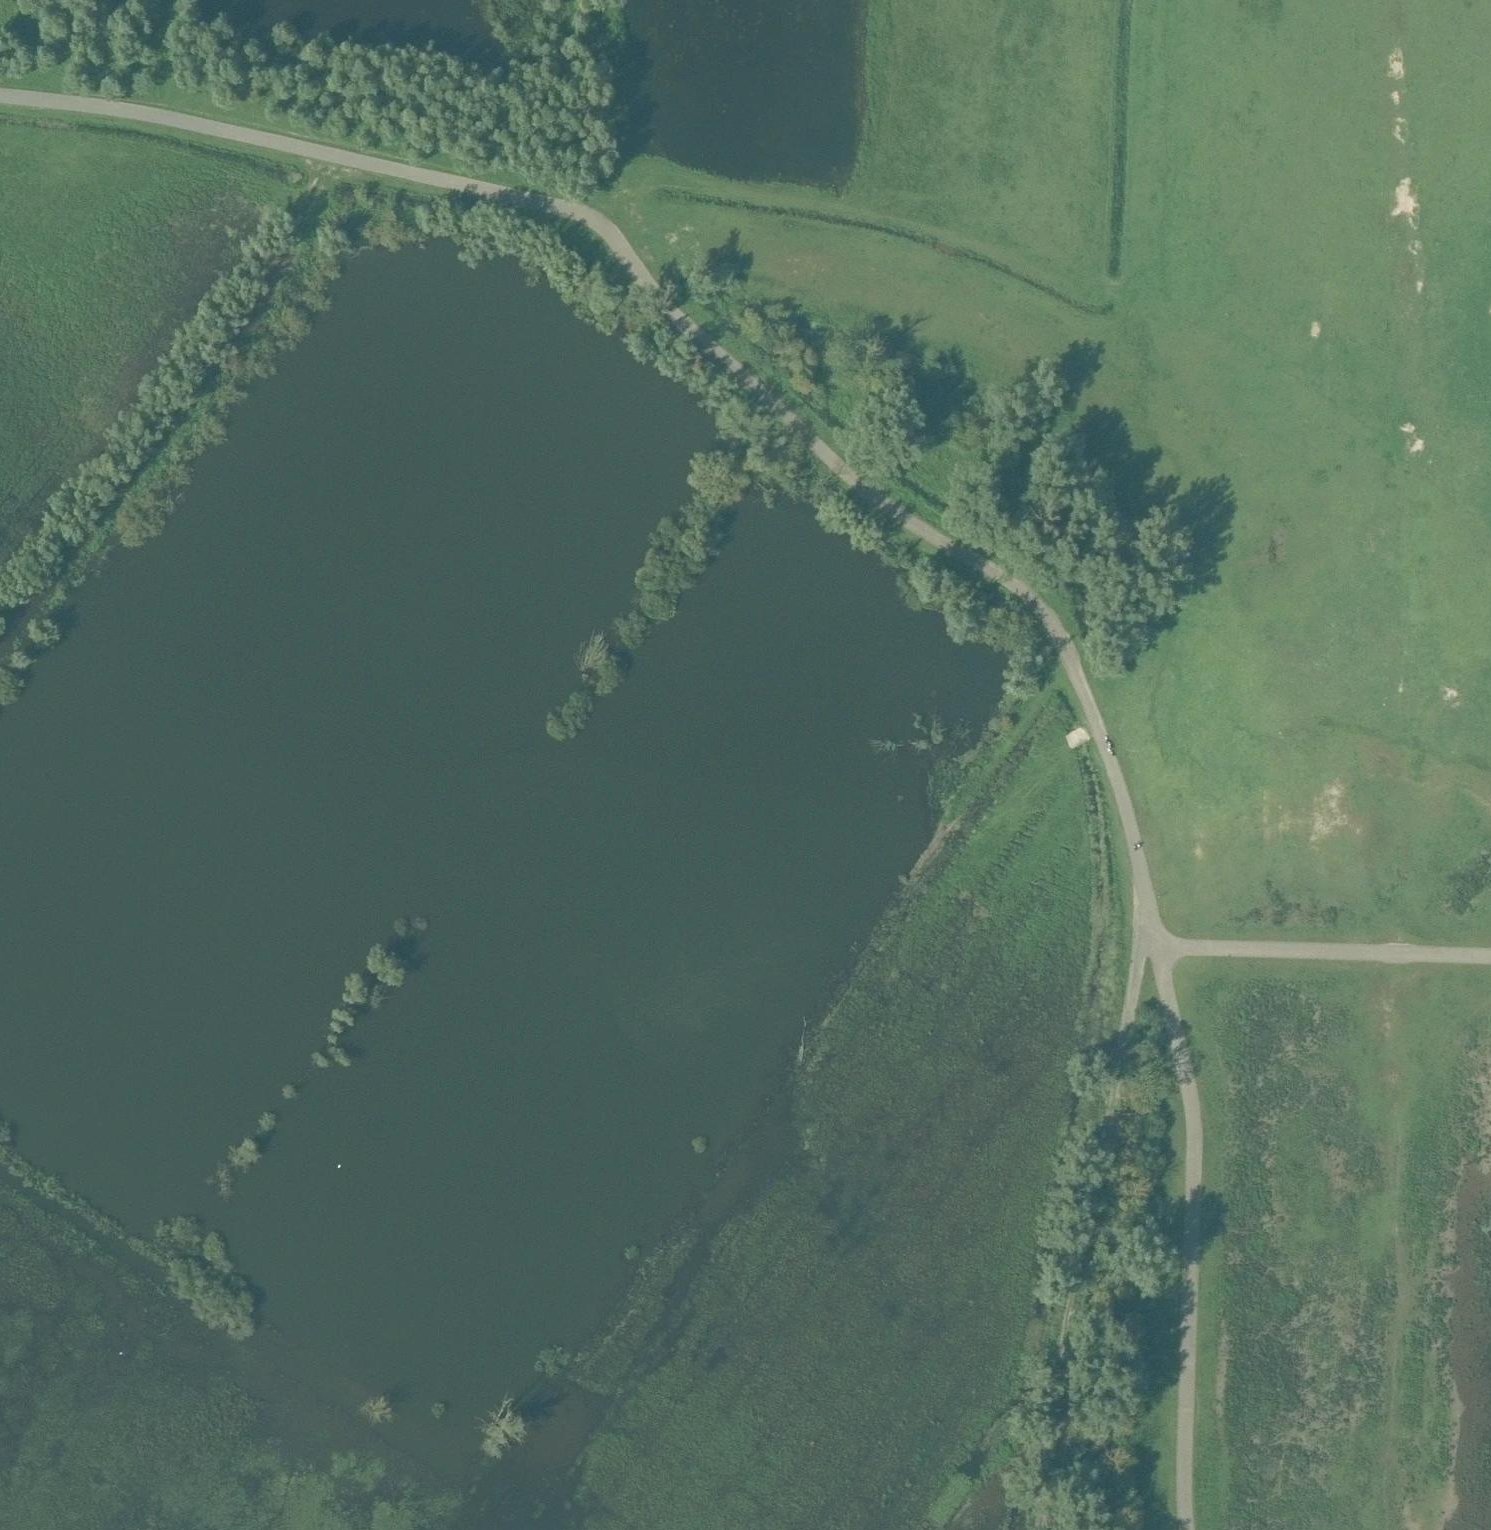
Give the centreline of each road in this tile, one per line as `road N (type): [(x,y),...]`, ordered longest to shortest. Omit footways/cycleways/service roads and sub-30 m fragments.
road 1 (track): [(1157,947),(1138,968),(1041,1529)]

